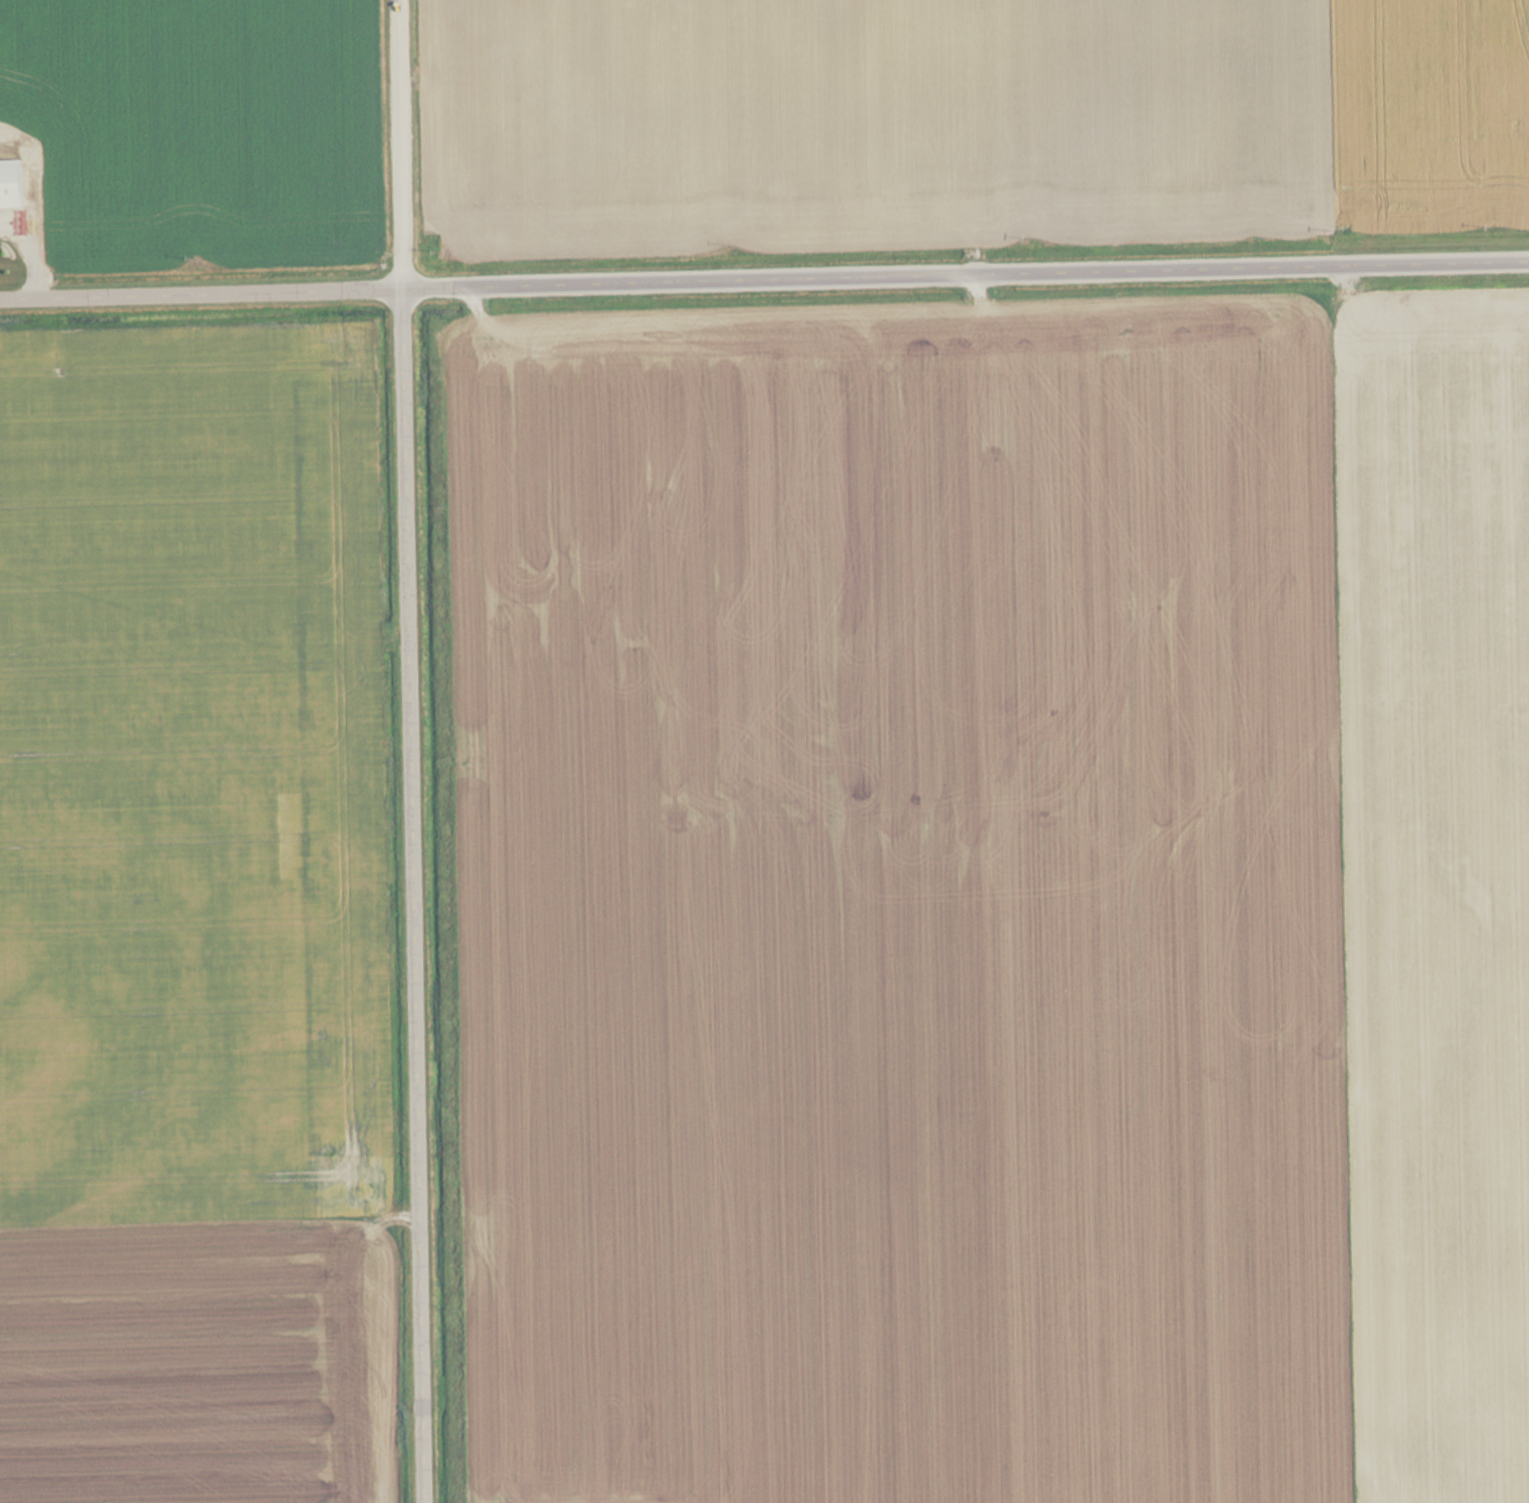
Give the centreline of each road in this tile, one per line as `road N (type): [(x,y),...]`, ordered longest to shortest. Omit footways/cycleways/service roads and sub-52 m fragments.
road 1 (residential): [(0,298),(1528,259)]
road 2 (residential): [(436,1502),(406,0)]

